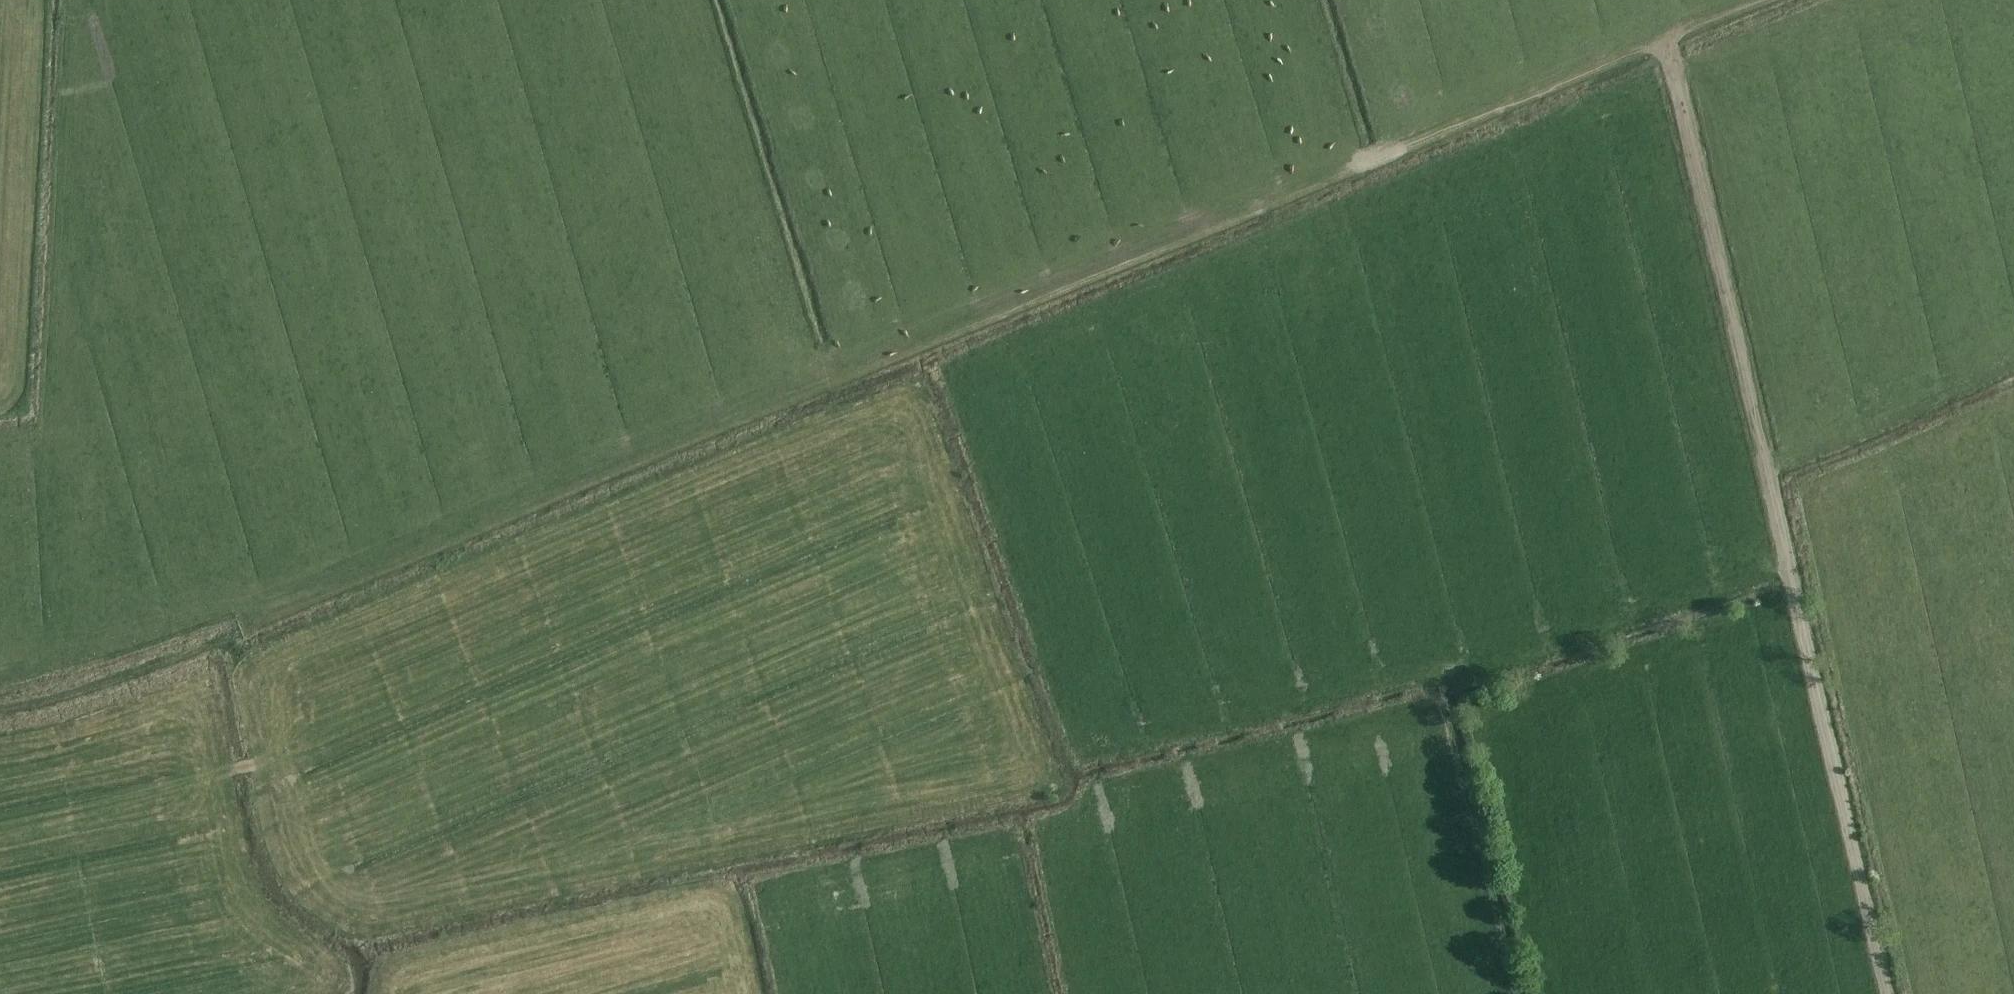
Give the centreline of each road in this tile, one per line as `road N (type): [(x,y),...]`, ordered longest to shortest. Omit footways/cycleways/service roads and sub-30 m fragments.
road 1 (track): [(0,722),(59,716),(217,659)]

